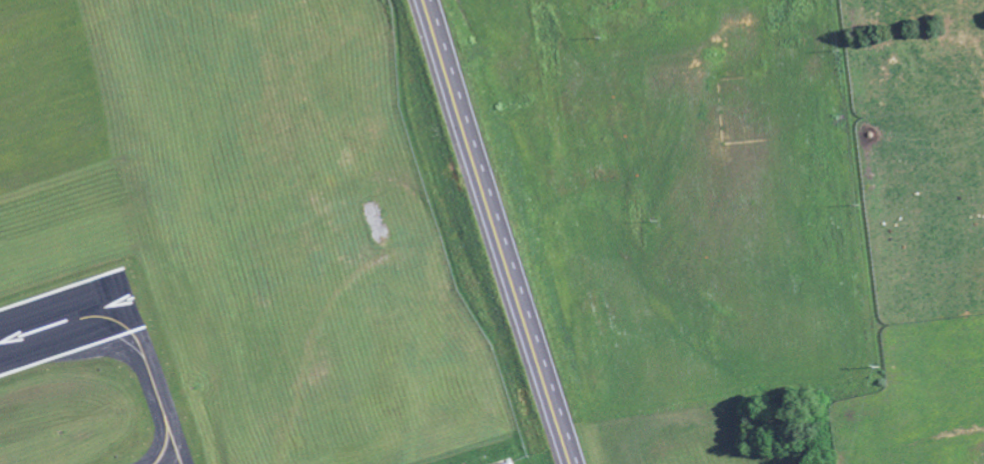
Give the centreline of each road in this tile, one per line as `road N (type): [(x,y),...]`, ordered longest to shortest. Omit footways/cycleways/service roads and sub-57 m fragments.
road 1 (primary): [(574,463),(427,0)]

